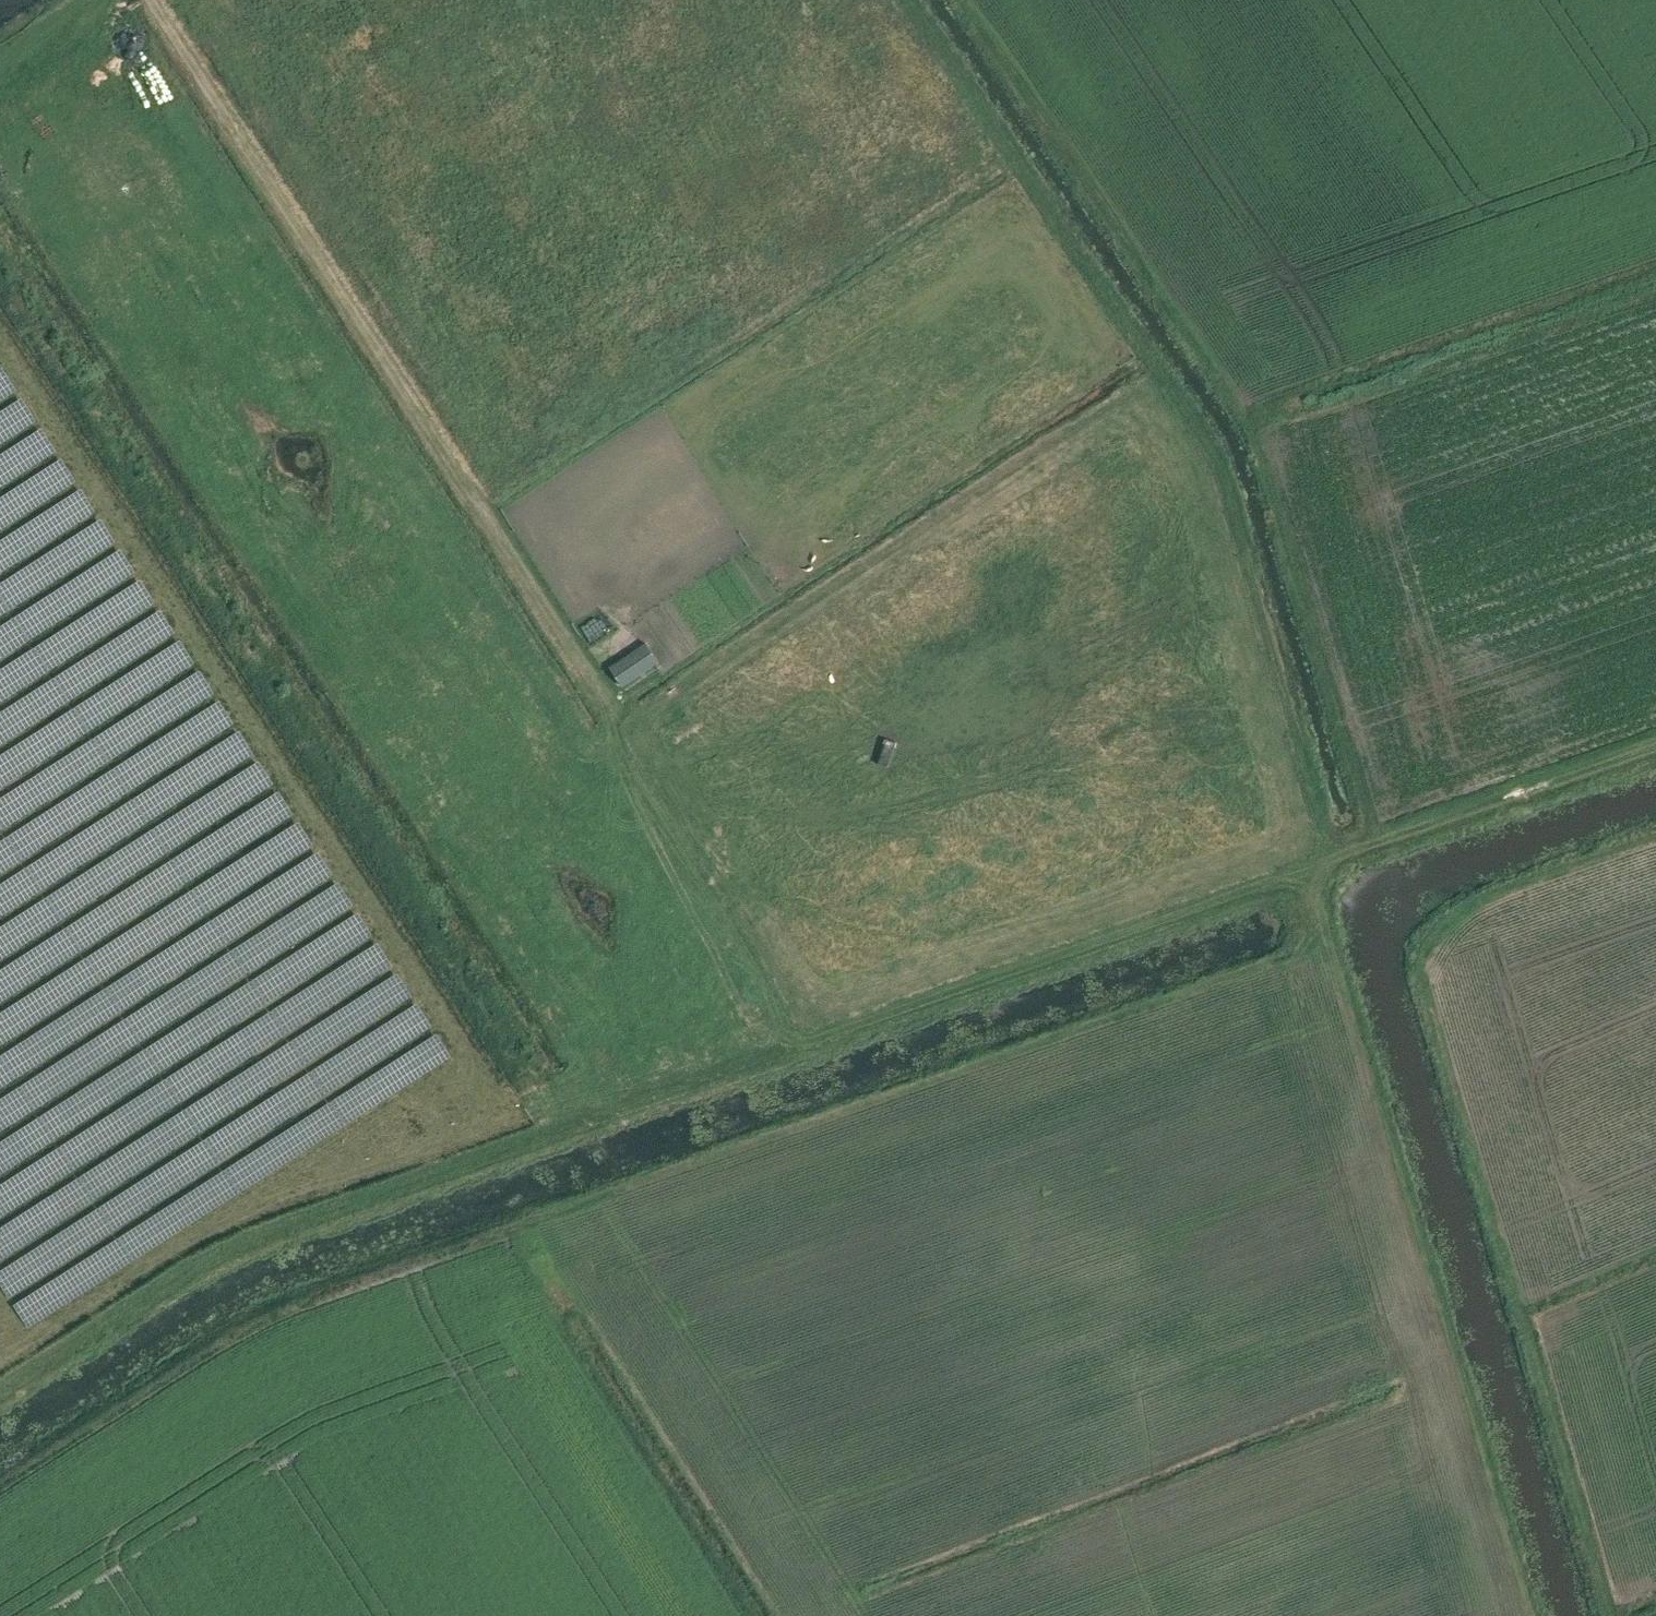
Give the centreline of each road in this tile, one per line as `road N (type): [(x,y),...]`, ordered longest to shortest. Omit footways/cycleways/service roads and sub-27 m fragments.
road 1 (track): [(1330,857),(1213,451),(910,0)]
road 2 (track): [(1520,1615),(1321,940),(1311,894),(1330,857)]
road 3 (track): [(1330,857),(1655,745)]

